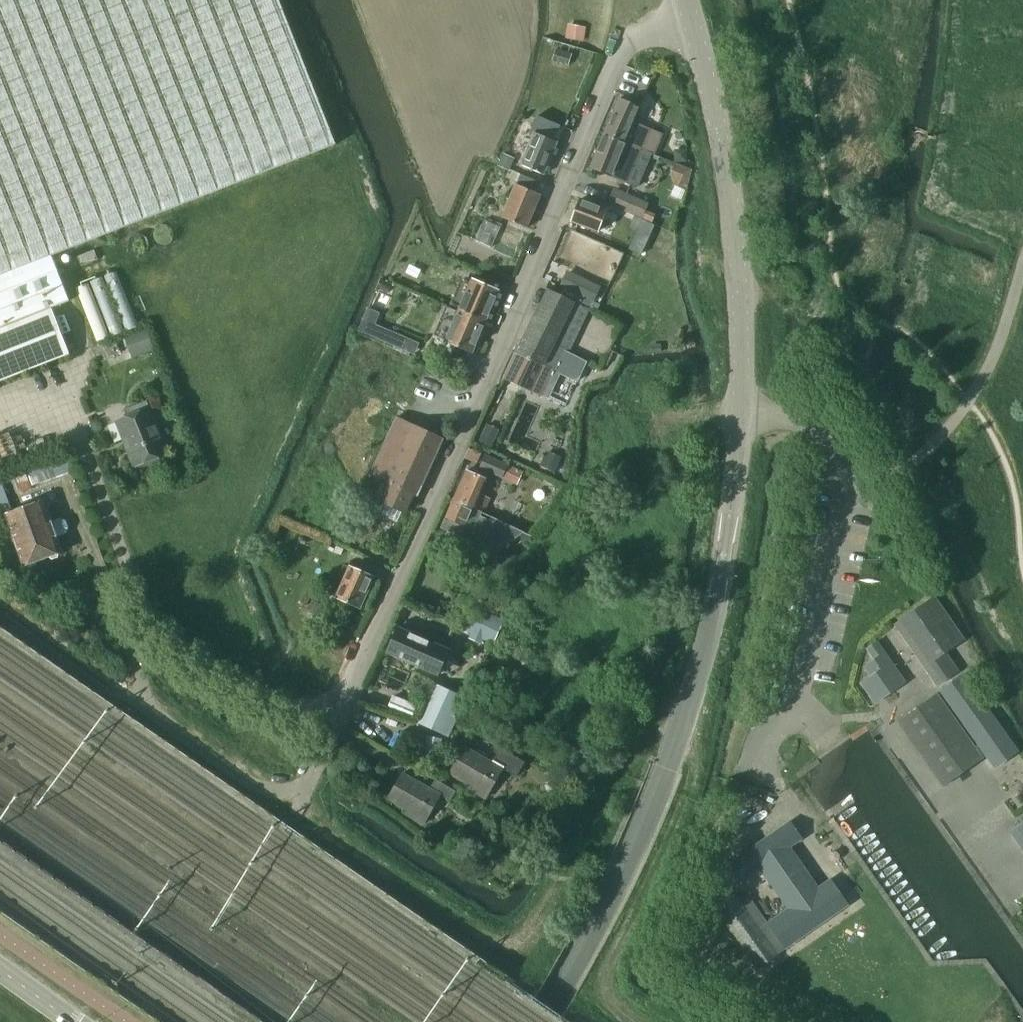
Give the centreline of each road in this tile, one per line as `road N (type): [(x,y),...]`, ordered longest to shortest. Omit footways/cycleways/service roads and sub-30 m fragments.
road 1 (unclassified): [(334,731),(617,62),(645,36),(689,26)]
road 2 (unclassified): [(537,1021),(597,923),(673,757),(702,662),(743,410)]
road 3 (unclassified): [(743,410),(811,424),(831,444),(844,499),(797,699),(761,771)]
road 4 (unclassified): [(689,26),(737,262),(743,410)]

